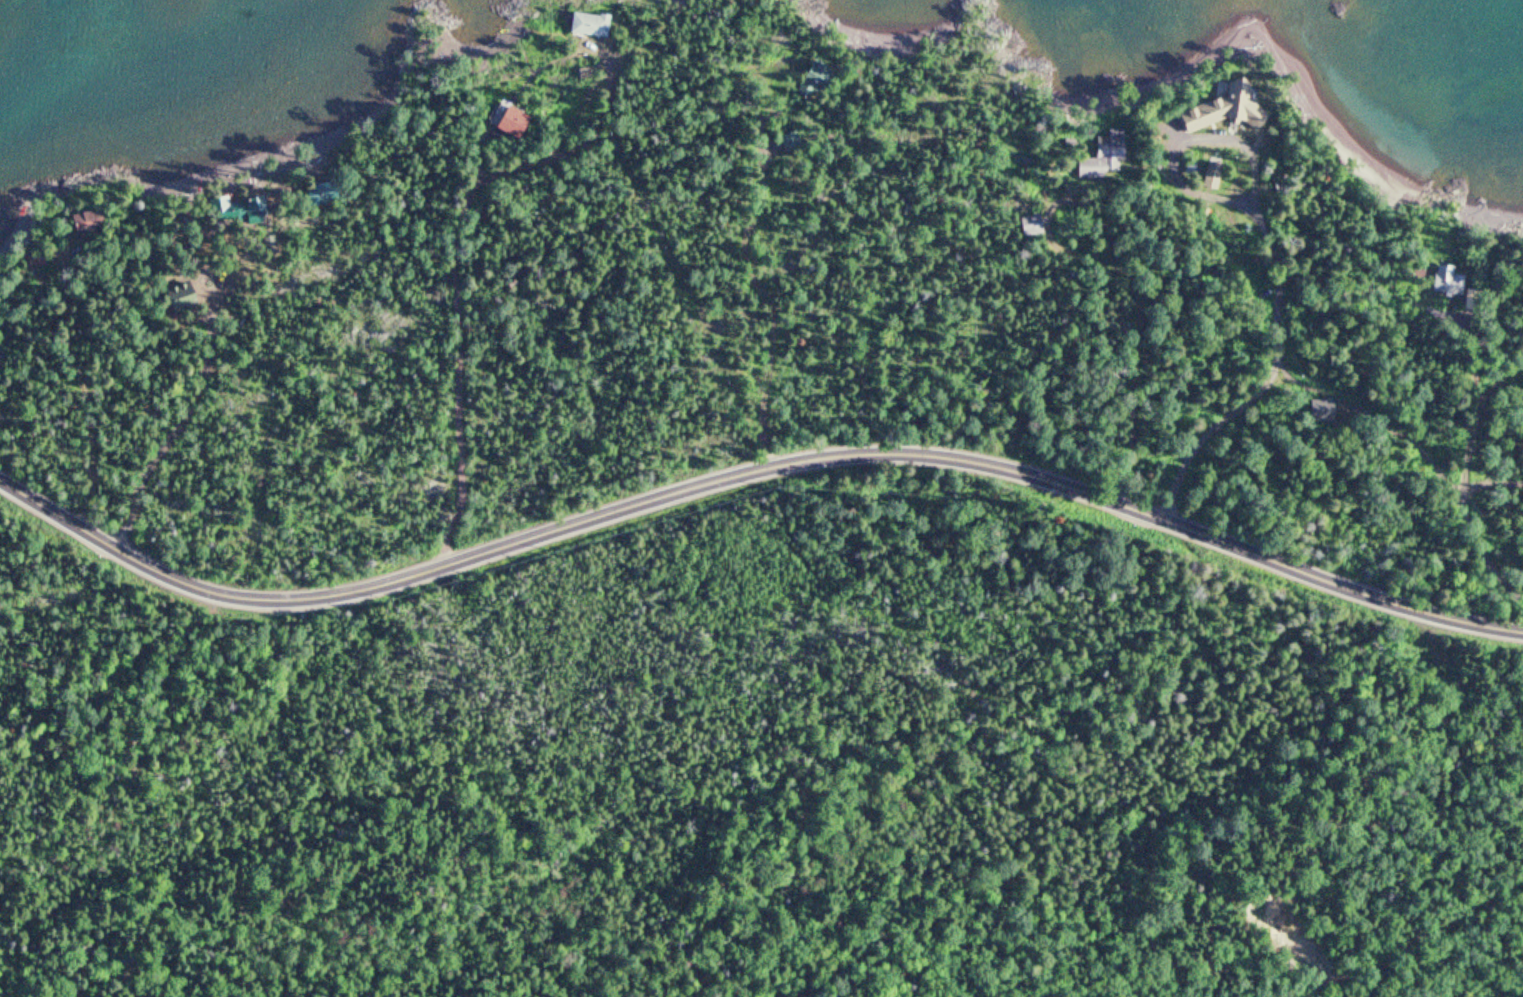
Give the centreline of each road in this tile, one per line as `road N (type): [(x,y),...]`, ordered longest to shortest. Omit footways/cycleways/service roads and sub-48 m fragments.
road 1 (primary): [(0,464),(180,565),(230,582),(324,581),(761,452),(822,438),(932,432),(994,443),(1296,551),(1522,618)]
road 2 (residential): [(1522,480),(1475,484),(1522,570)]

